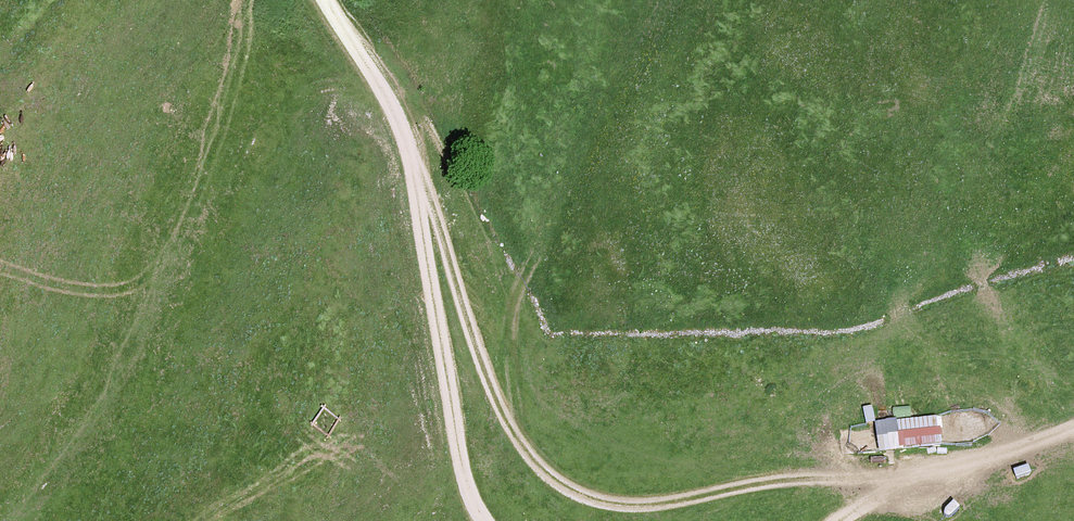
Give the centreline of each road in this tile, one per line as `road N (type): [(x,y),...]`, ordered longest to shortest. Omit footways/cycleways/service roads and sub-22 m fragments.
road 1 (track): [(416,157),(438,200),(500,406),(528,458),(558,480),(614,504),(644,506),(841,473)]
road 2 (track): [(486,520),(466,483),(416,157),(392,96),(330,0)]
road 3 (track): [(841,473),(926,473),(1073,432)]

